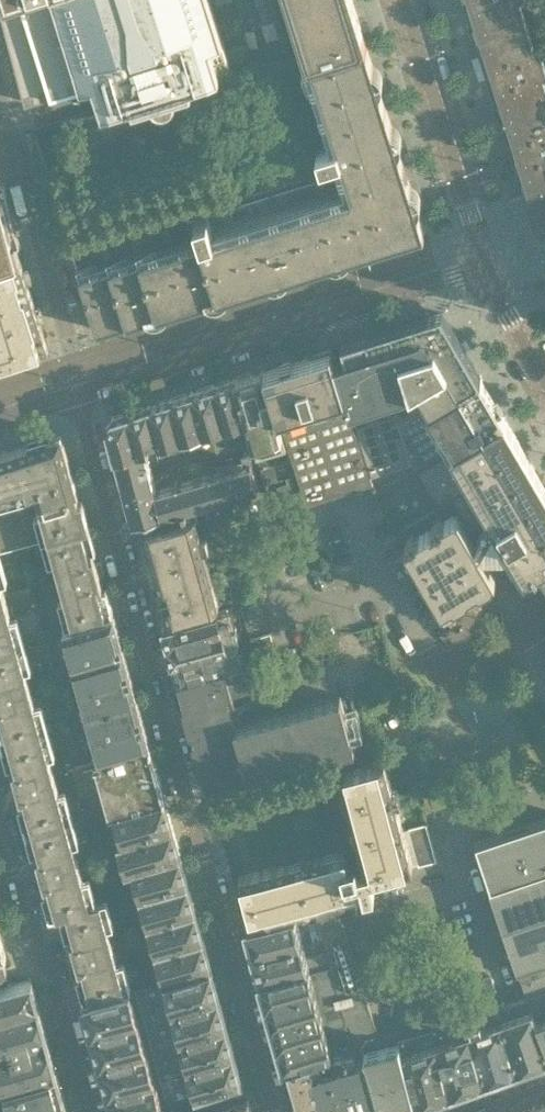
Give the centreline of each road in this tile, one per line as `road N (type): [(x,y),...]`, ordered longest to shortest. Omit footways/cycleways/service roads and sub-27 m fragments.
road 1 (residential): [(273,1111),(80,393)]
road 2 (residential): [(488,266),(80,393)]
road 3 (residential): [(0,96),(80,393)]
road 4 (residential): [(0,826),(91,1111)]
road 5 (residential): [(488,266),(402,0)]
road 6 (residential): [(544,796),(449,831),(498,959)]
road 7 (residential): [(544,381),(488,266)]

